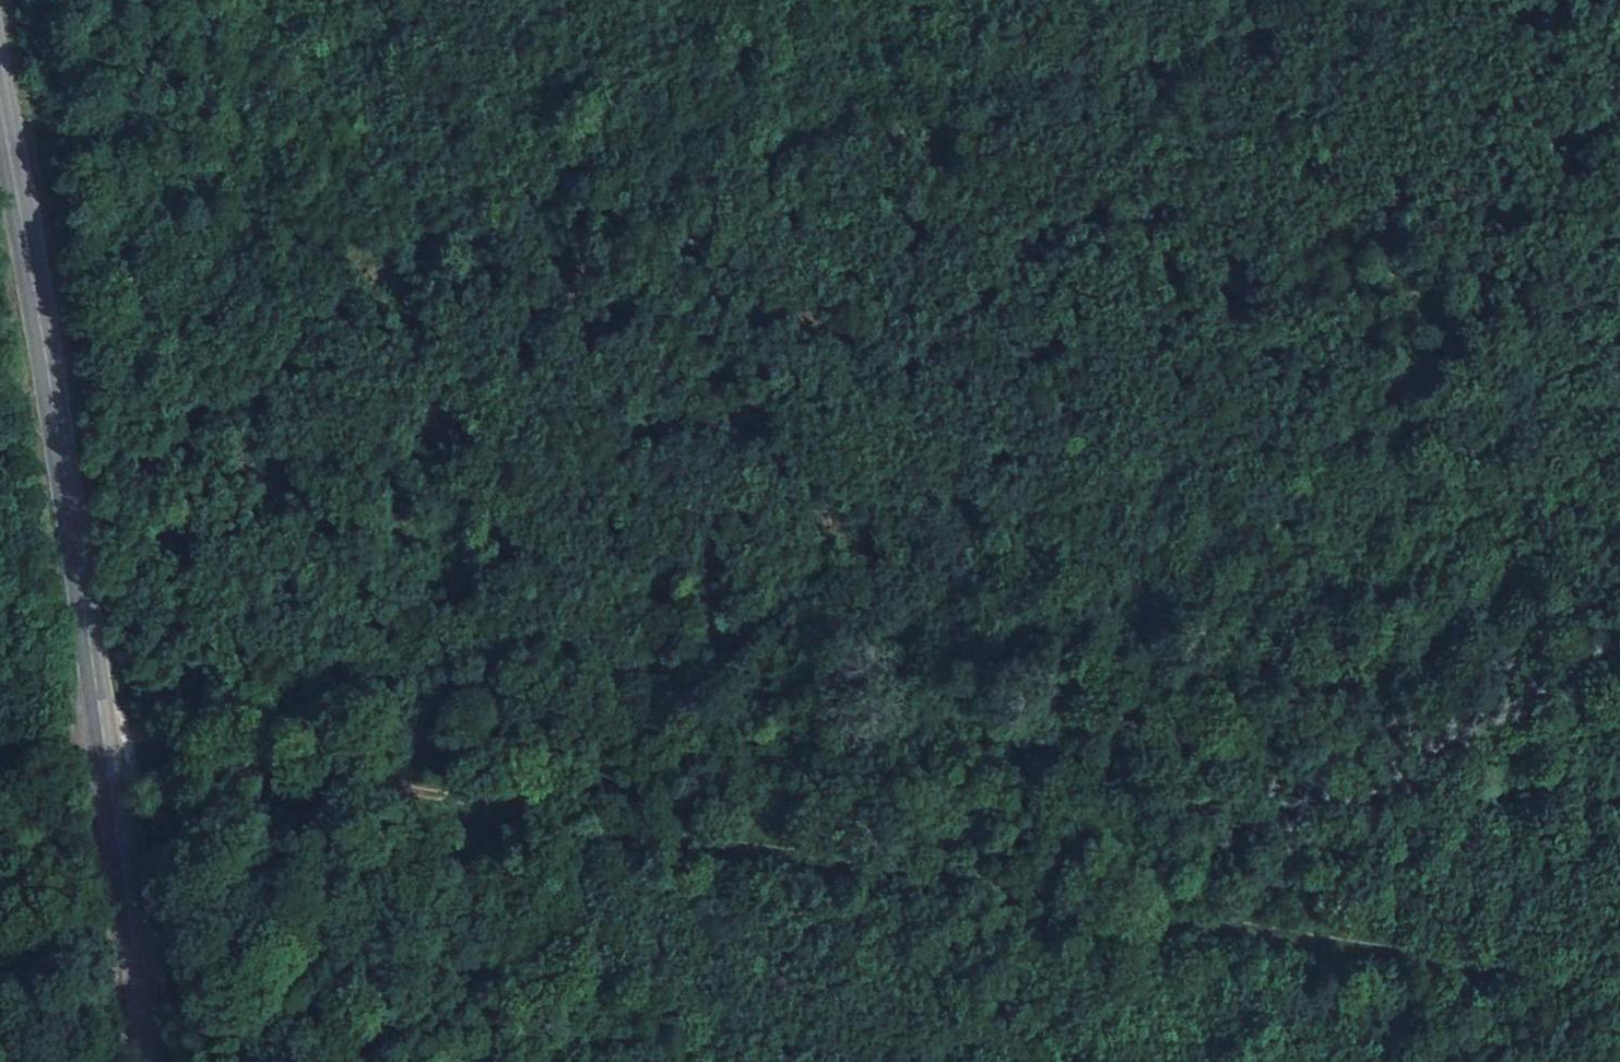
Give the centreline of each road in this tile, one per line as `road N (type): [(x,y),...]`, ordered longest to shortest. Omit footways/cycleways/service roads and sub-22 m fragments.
road 1 (track): [(577,825),(1619,1006)]
road 2 (unclassified): [(0,116),(148,1061)]
road 3 (track): [(0,727),(99,736),(577,825)]

